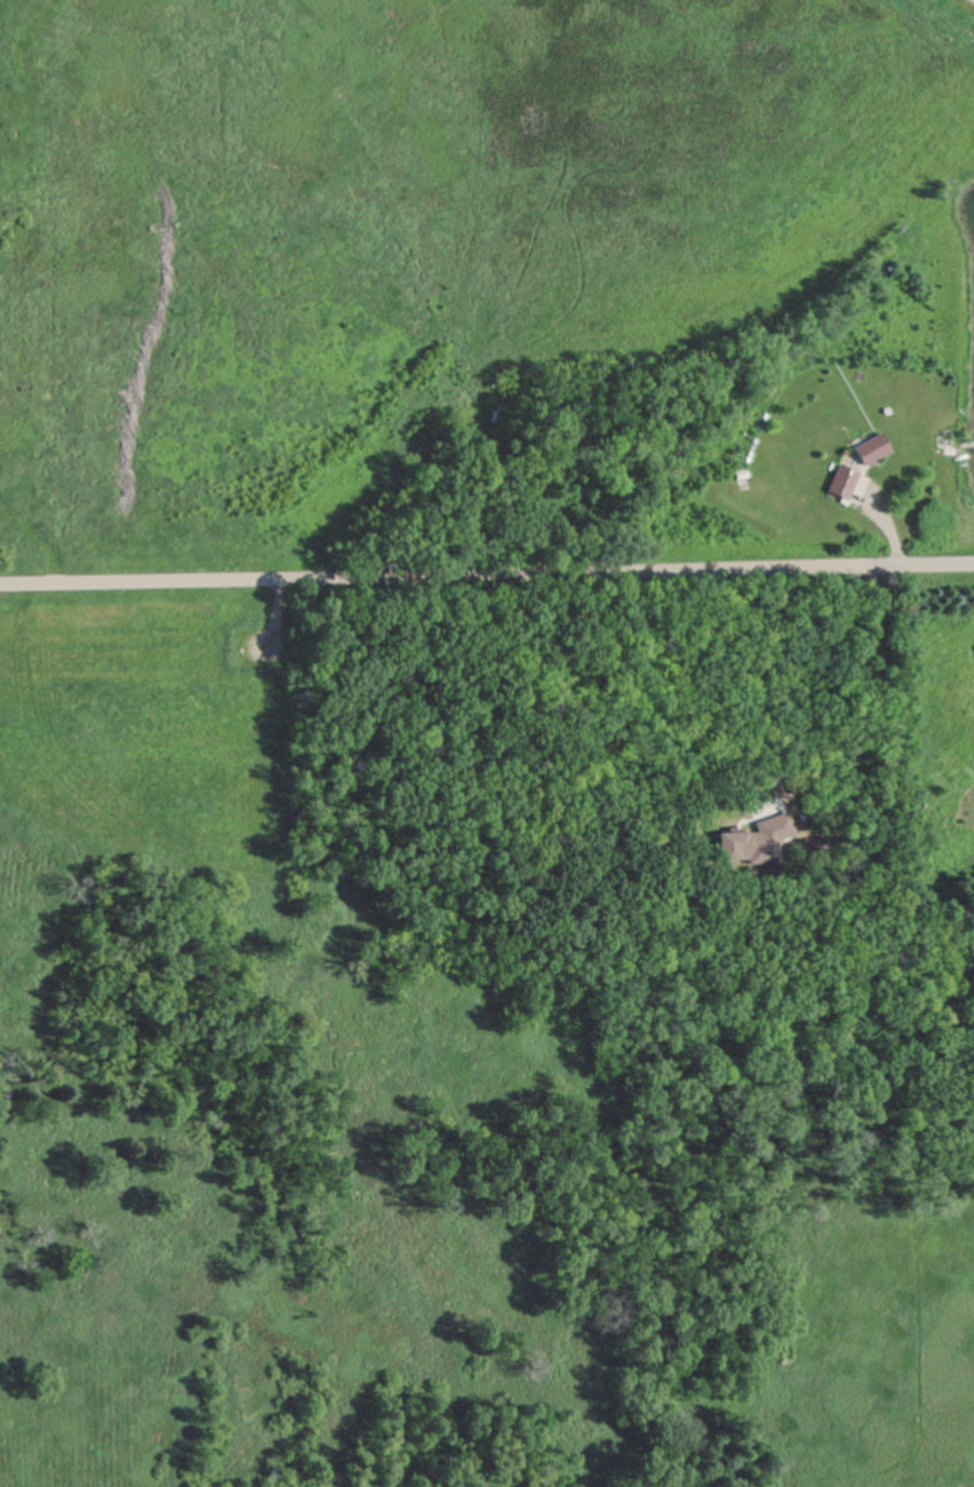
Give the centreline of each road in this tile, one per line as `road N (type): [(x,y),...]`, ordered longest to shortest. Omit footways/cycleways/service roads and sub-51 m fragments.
road 1 (residential): [(973,564),(0,584)]

